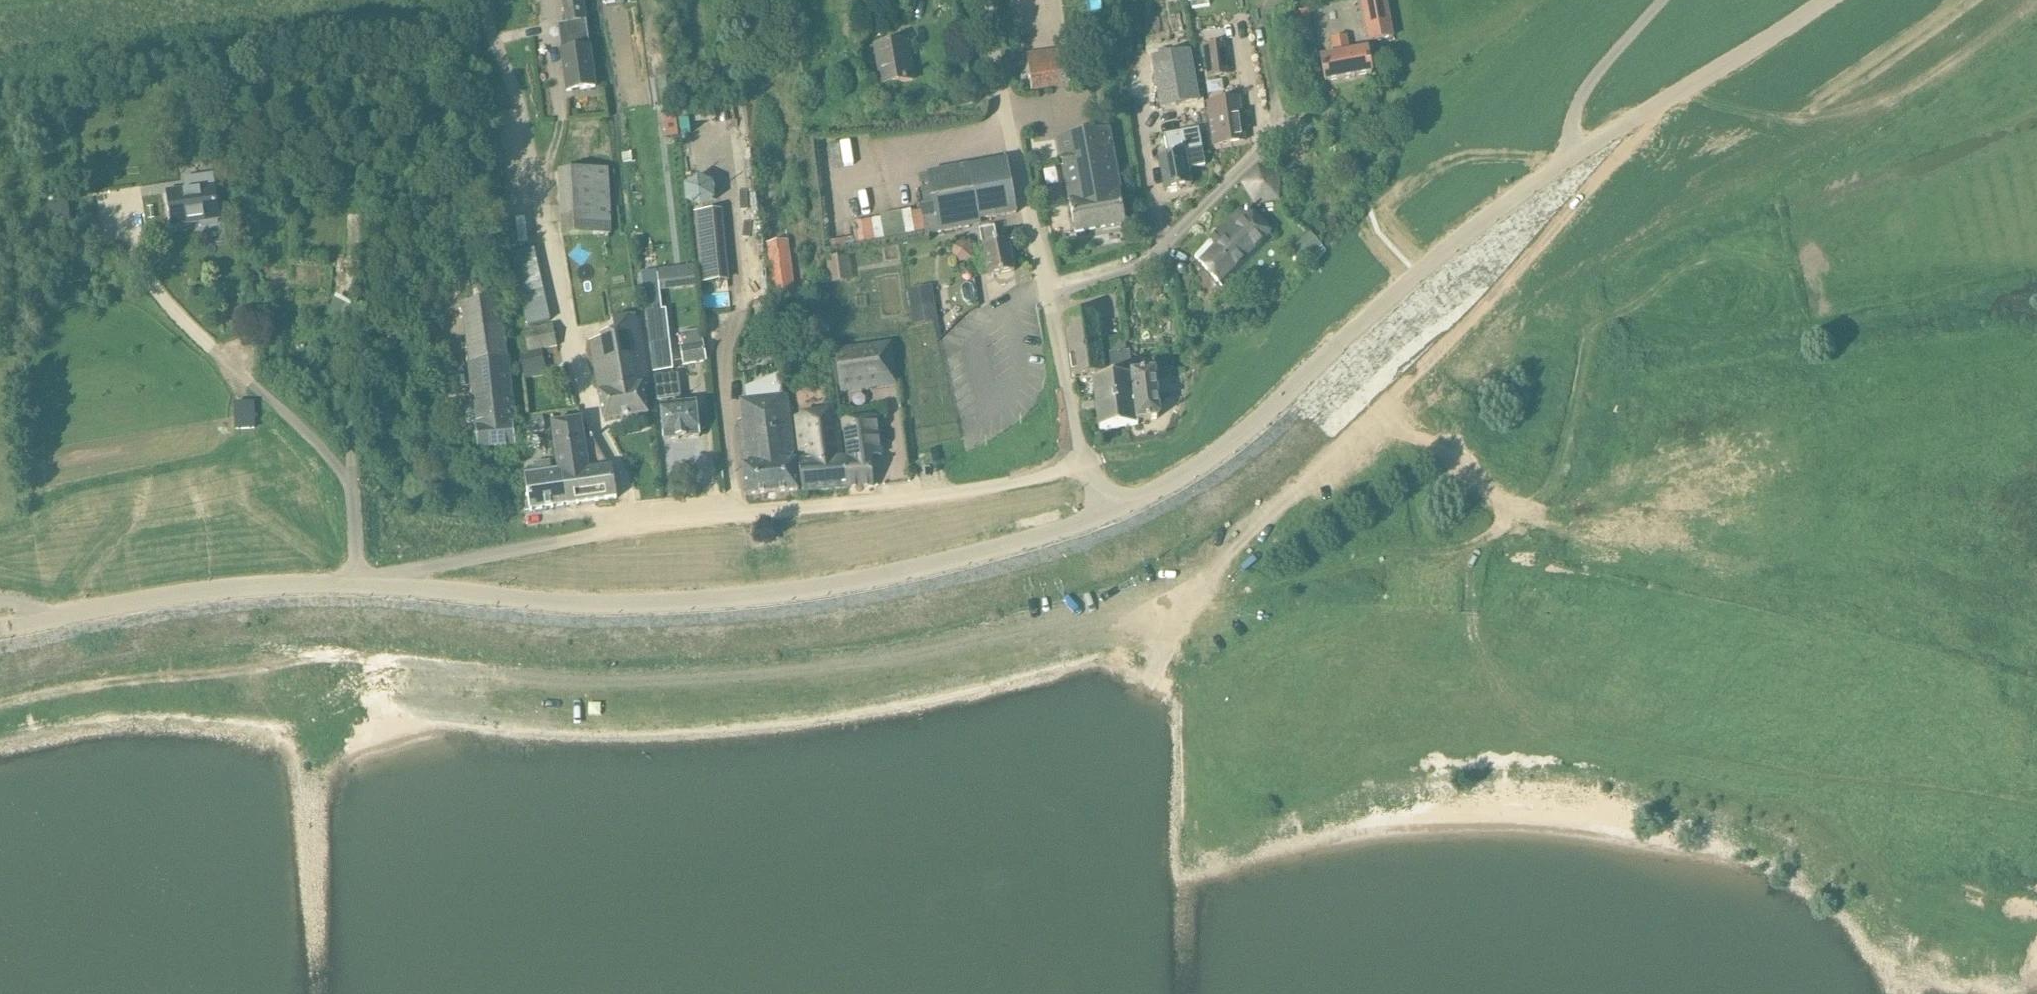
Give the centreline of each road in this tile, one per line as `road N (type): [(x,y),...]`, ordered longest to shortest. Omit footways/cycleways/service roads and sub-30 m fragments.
road 1 (unclassified): [(1107,514),(1178,482),(1244,434),(1357,326),(1489,218),(1829,0)]
road 2 (unclassified): [(386,585),(601,607),(763,597),(934,569),(1107,514)]
road 3 (residential): [(386,585),(435,566),(629,528),(946,494),(1087,466)]
road 4 (track): [(1647,112),(1613,167),(1468,323),(1408,374),(1394,405),(1222,560),(1185,615)]
road 5 (unclassified): [(0,629),(196,593),(386,585)]
road 6 (unclassified): [(1049,297),(986,0)]
road 7 (residential): [(1049,297),(1128,272),(1161,252),(1262,147)]
road 8 (unclassified): [(1087,466),(1049,297)]

